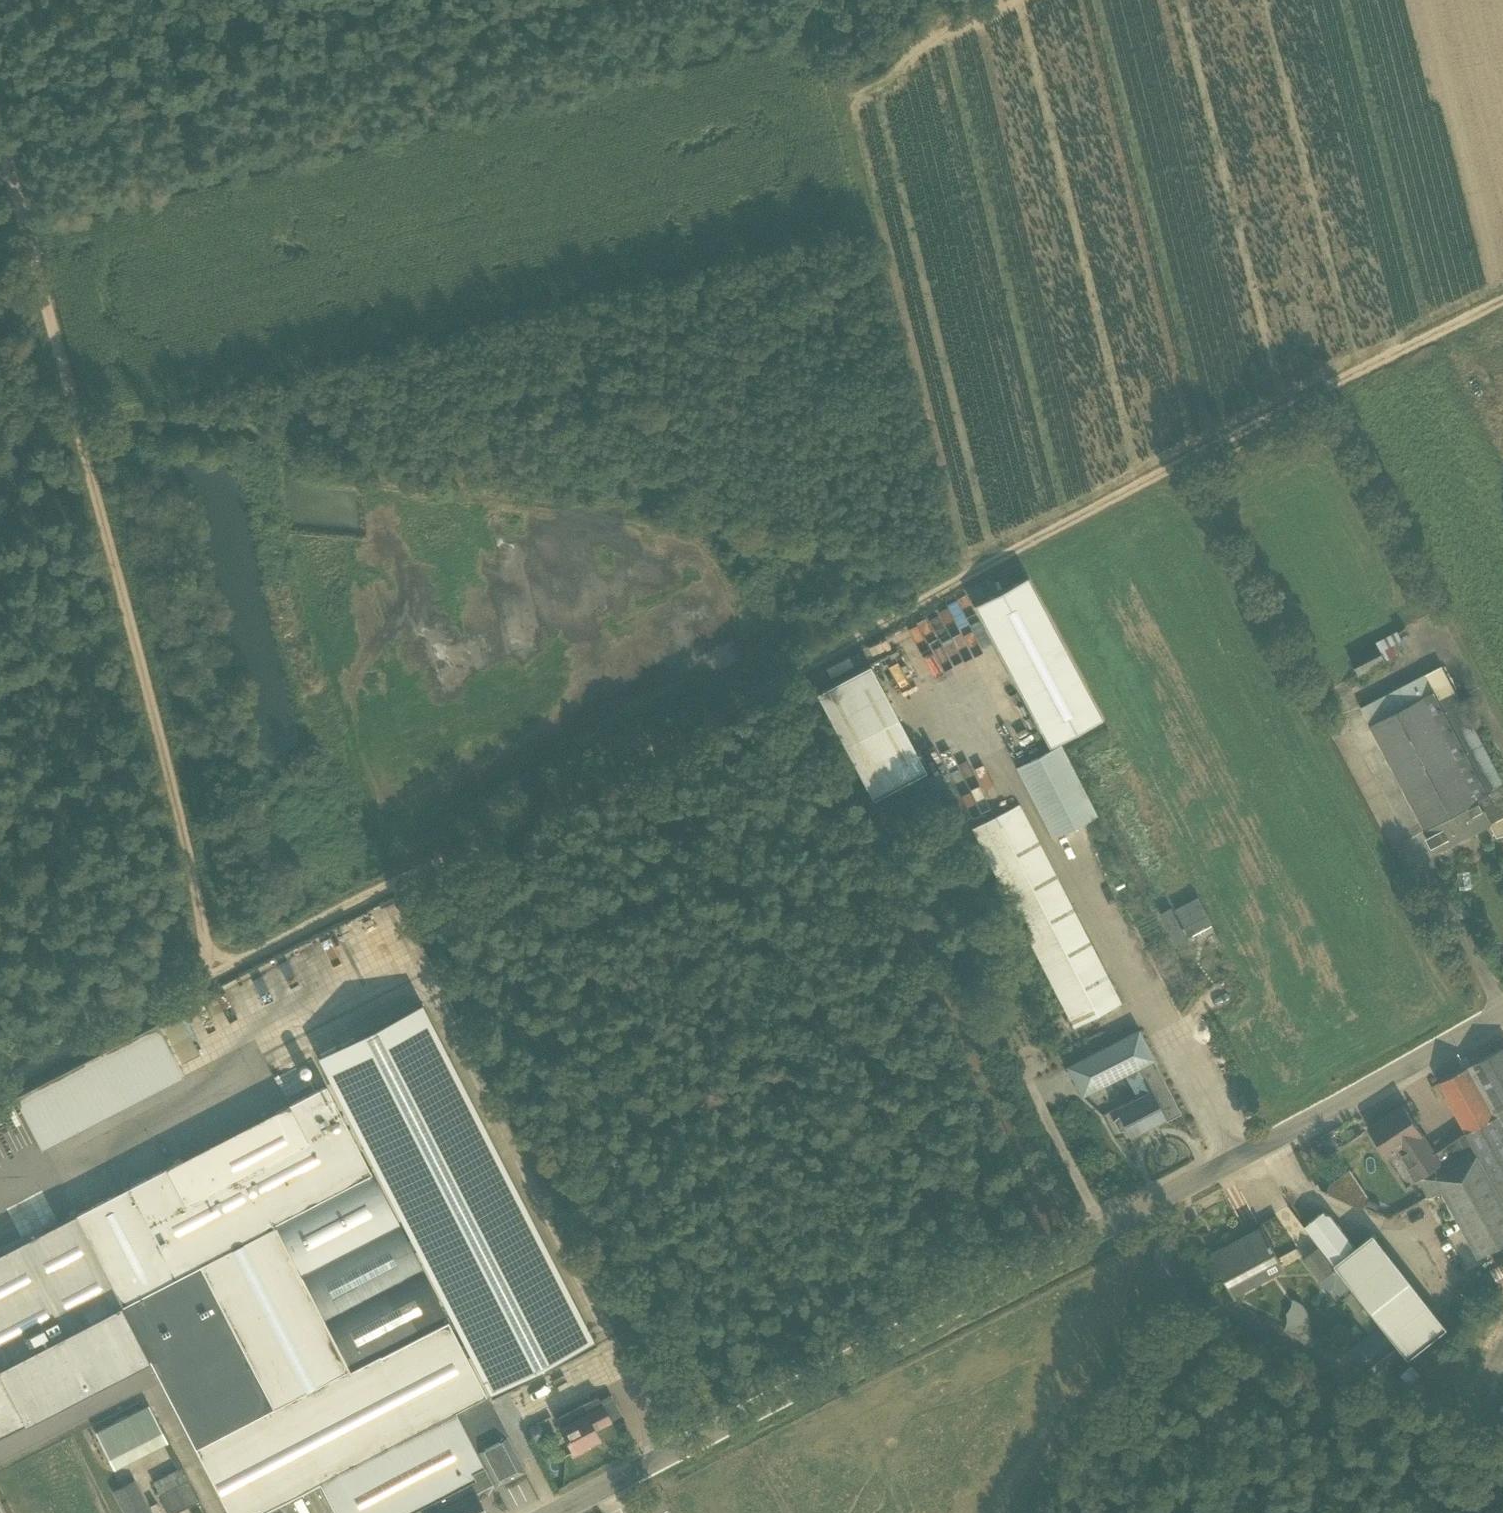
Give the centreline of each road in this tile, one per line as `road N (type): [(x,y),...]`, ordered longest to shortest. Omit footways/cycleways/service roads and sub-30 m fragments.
road 1 (track): [(1502,302),(216,974)]
road 2 (unclassified): [(555,1512),(1178,1190),(1502,1009)]
road 3 (track): [(216,974),(0,95)]
road 4 (track): [(980,575),(832,0)]
road 5 (track): [(1178,1190),(1178,1218),(1026,1512)]
road 6 (track): [(216,974),(0,1085)]

